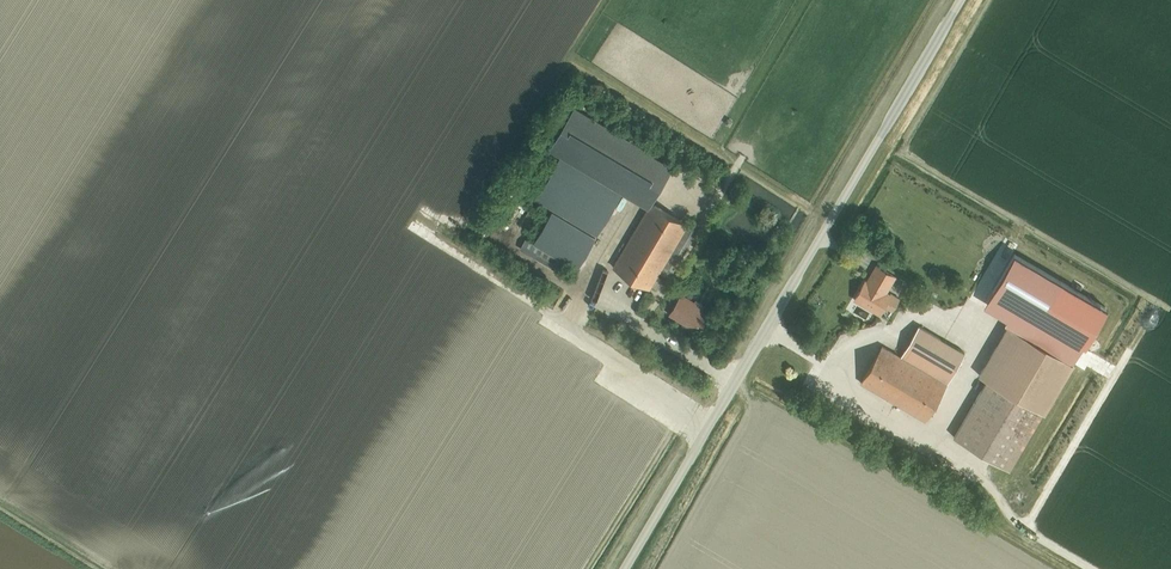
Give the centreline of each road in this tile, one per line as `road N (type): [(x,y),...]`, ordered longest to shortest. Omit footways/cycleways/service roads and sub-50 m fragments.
road 1 (unclassified): [(625,568),(962,0)]

